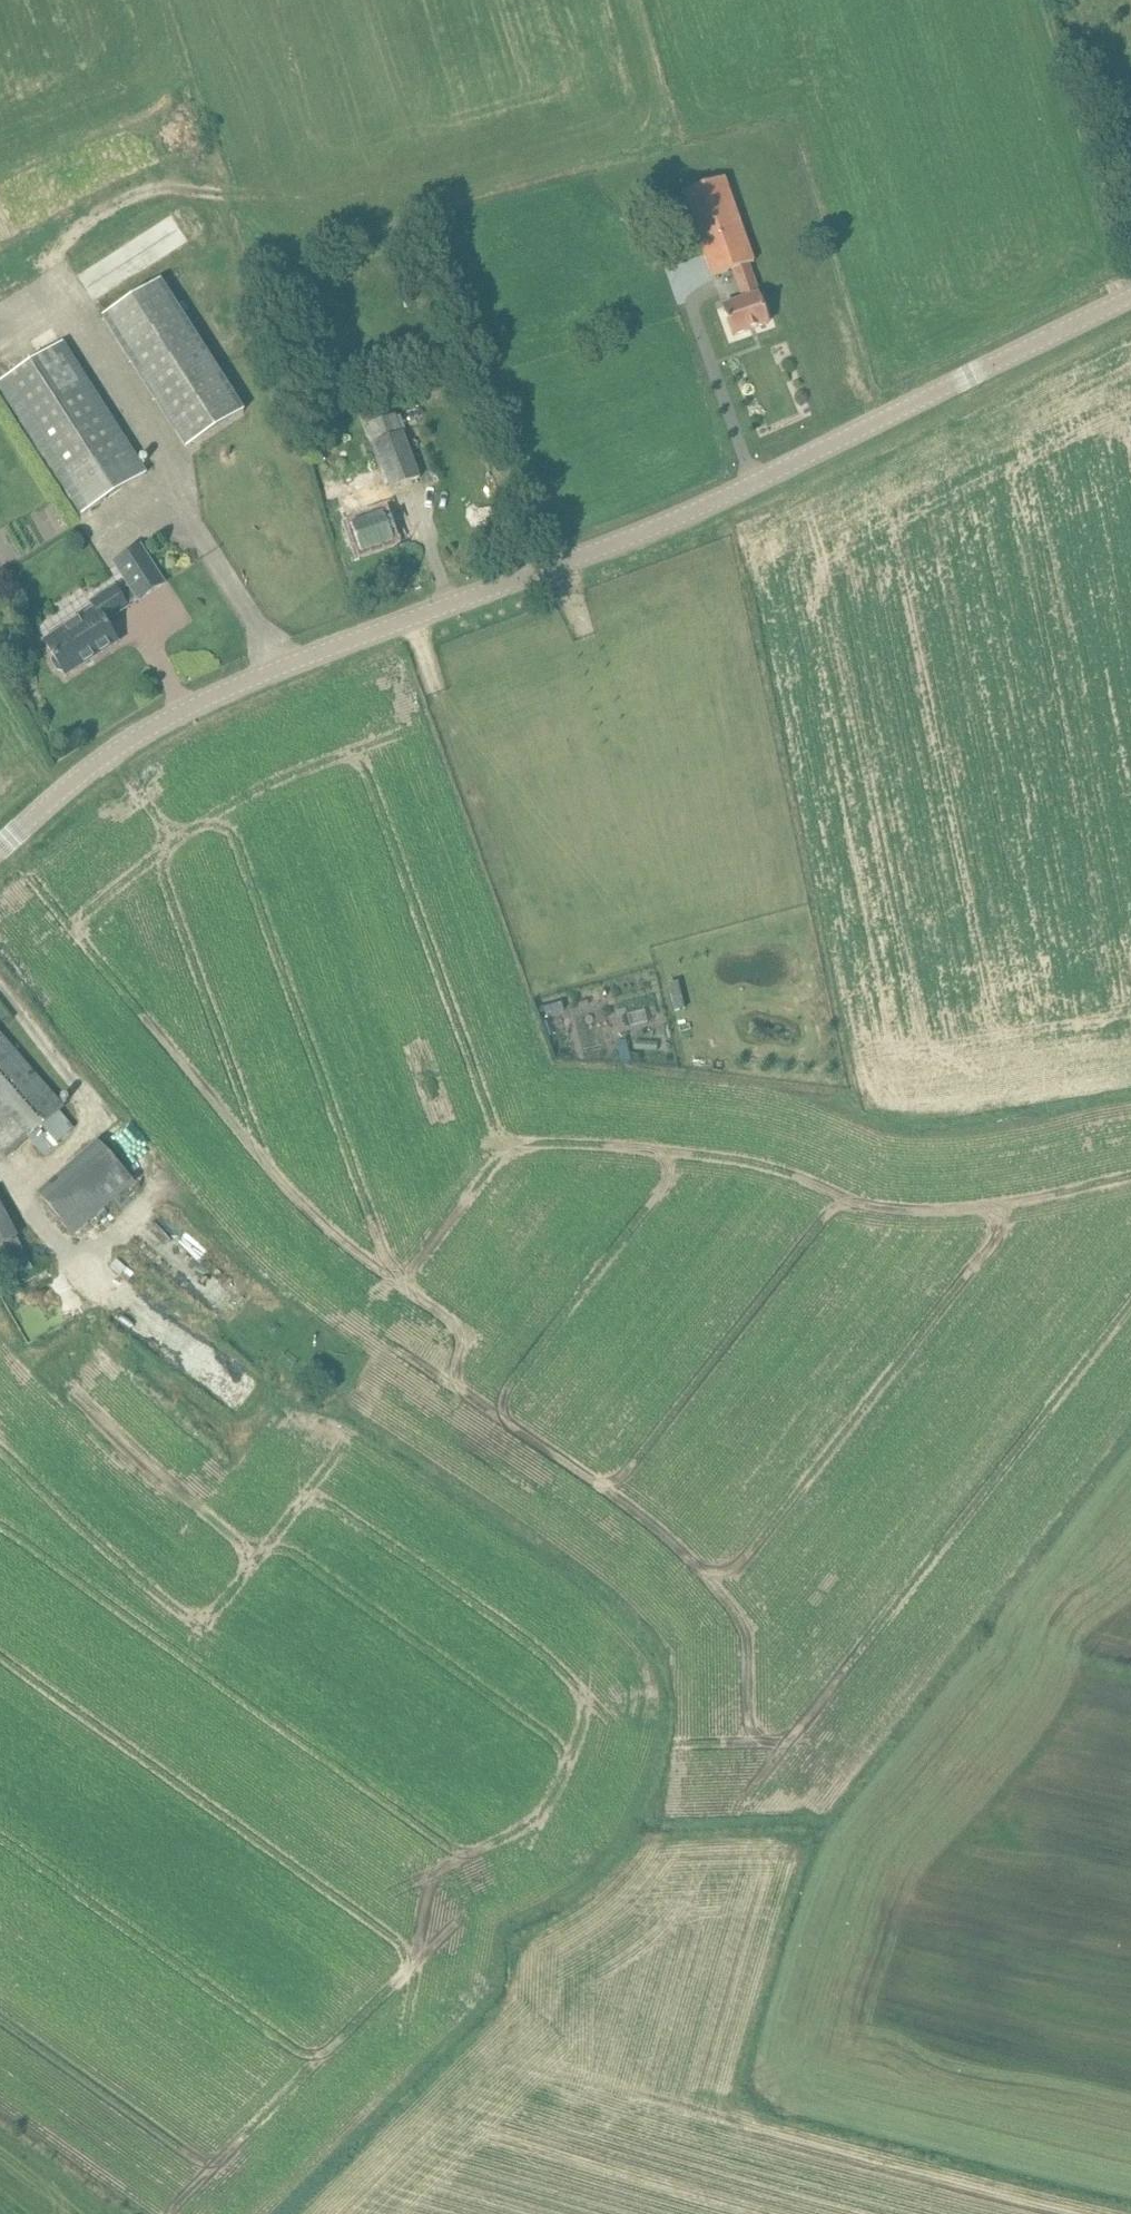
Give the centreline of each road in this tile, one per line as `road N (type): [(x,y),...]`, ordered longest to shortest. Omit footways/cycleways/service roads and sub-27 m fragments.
road 1 (tertiary): [(0,849),(109,755),(186,710),(674,521),(1130,299)]

